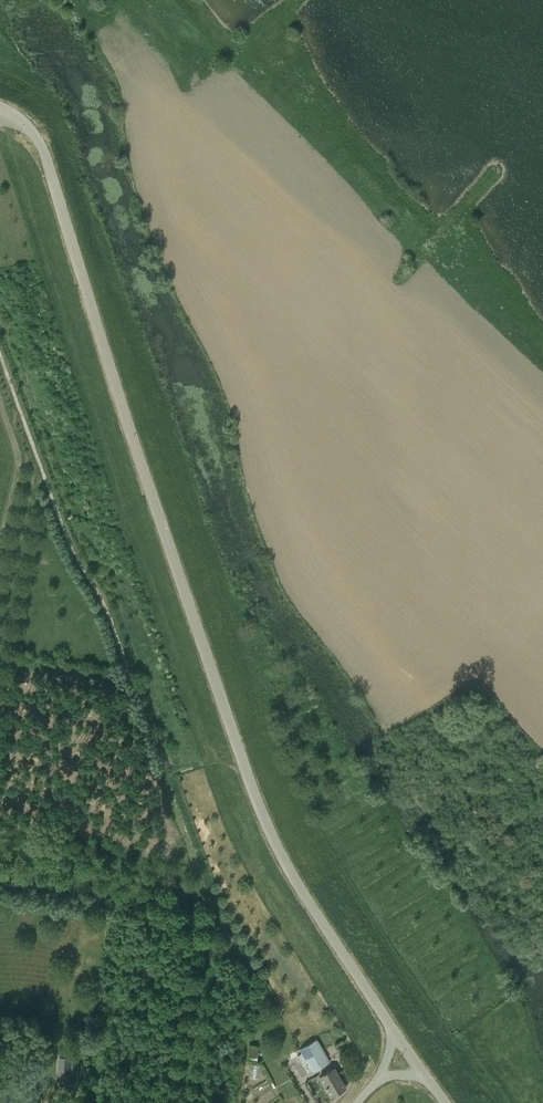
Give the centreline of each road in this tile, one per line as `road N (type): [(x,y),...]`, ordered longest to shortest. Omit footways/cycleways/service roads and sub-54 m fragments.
road 1 (unclassified): [(0,109),(31,130),(43,152),(134,451),(273,838),(391,1028)]
road 2 (track): [(0,355),(69,553),(105,607),(203,892)]
road 3 (track): [(35,458),(0,636)]

